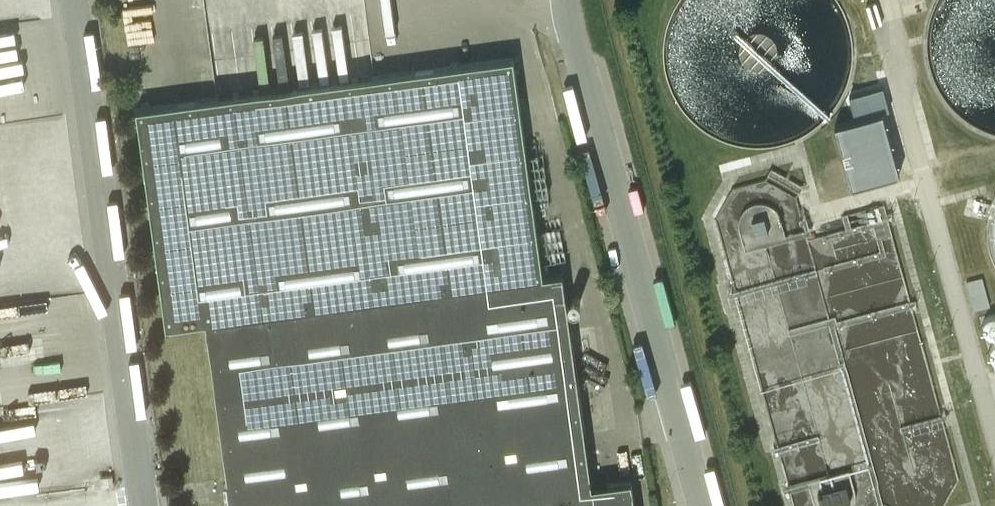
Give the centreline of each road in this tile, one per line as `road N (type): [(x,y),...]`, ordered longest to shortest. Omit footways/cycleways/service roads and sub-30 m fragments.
road 1 (unclassified): [(702,505),(574,0)]
road 2 (unclassified): [(144,505),(76,0)]

